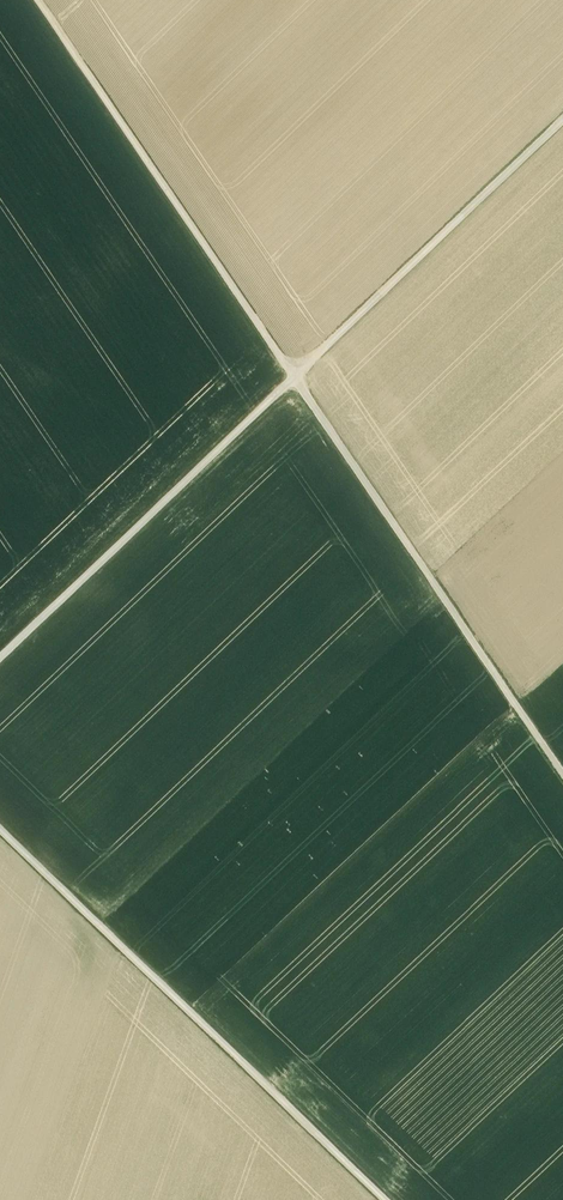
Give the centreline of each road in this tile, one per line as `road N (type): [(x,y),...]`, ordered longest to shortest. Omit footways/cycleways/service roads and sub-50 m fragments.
road 1 (track): [(384,1199),(0,830)]
road 2 (track): [(562,777),(294,378)]
road 3 (track): [(294,378),(37,0)]
road 4 (track): [(0,659),(294,378)]
road 5 (track): [(294,378),(562,120)]

